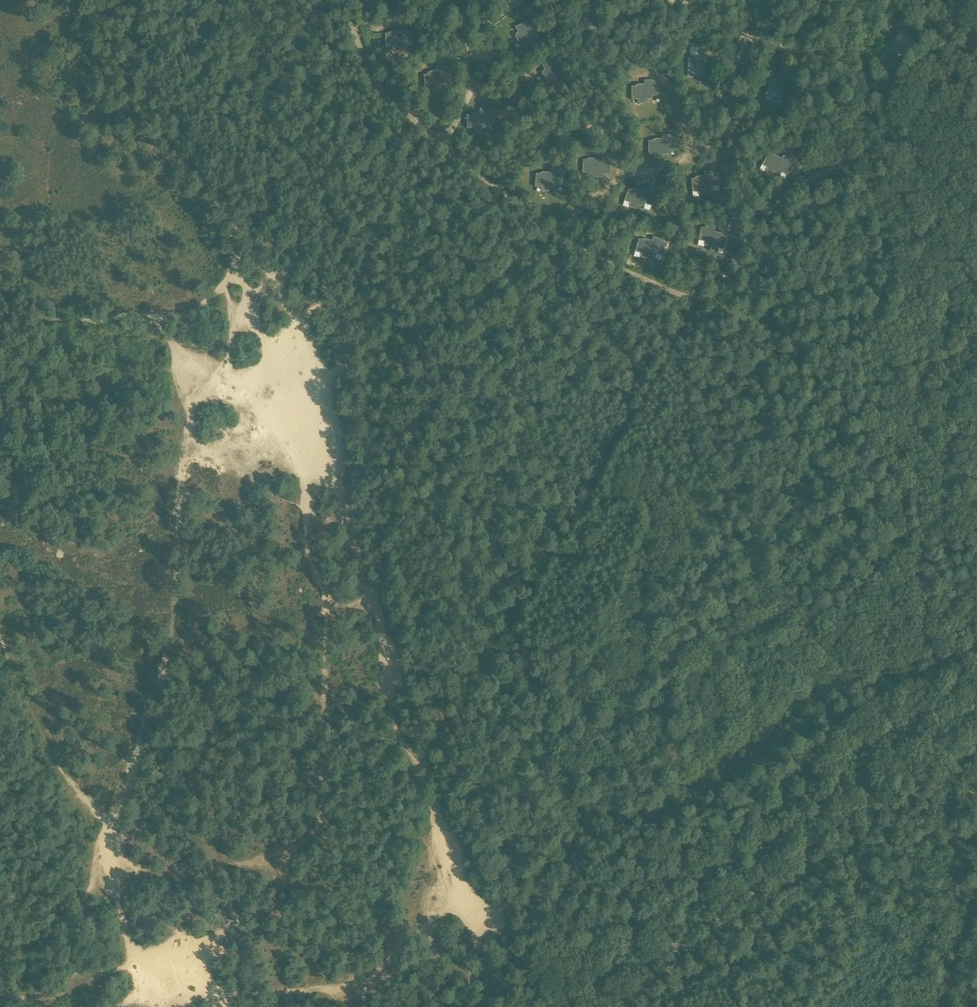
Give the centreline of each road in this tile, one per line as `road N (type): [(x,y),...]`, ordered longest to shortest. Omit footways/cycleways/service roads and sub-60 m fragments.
road 1 (track): [(470,1006),(478,963),(511,888),(436,700),(326,276),(312,251),(233,237)]
road 2 (track): [(703,303),(597,474),(510,644),(515,704),(543,767),(576,802),(652,819)]
road 3 (unclassified): [(597,1006),(976,716)]
road 4 (track): [(233,237),(231,276),(196,314),(143,323),(0,318)]
road 5 (track): [(145,0),(130,24),(129,53),(233,237)]
road 6 (track): [(447,142),(472,87),(472,27),(519,0)]
road 7 (track): [(312,251),(423,124)]

